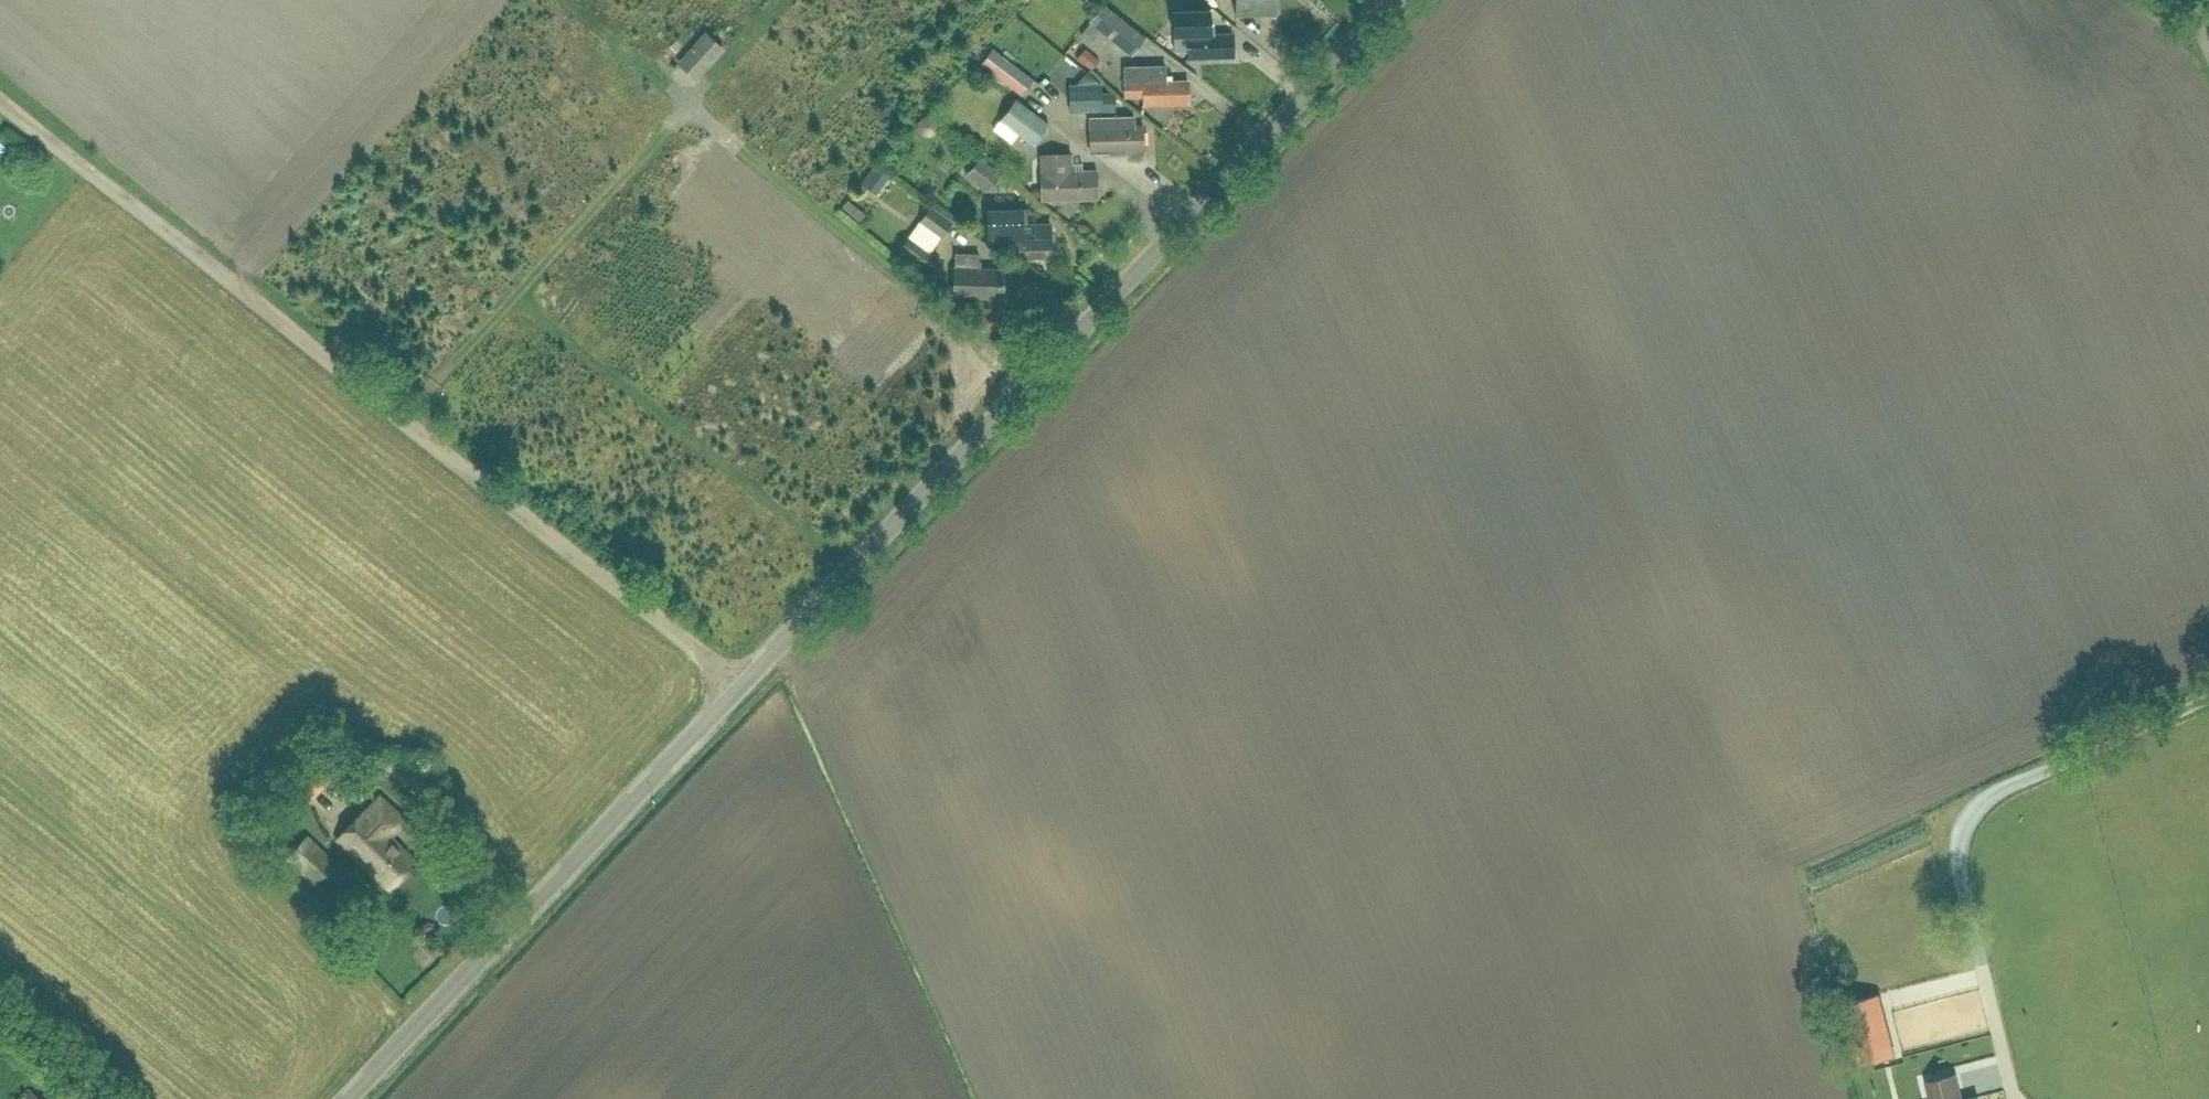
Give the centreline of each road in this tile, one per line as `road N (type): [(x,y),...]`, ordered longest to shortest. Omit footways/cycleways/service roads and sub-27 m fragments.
road 1 (unclassified): [(742,680),(1395,0)]
road 2 (unclassified): [(742,680),(0,102)]
road 3 (unclassified): [(344,1098),(742,680)]

